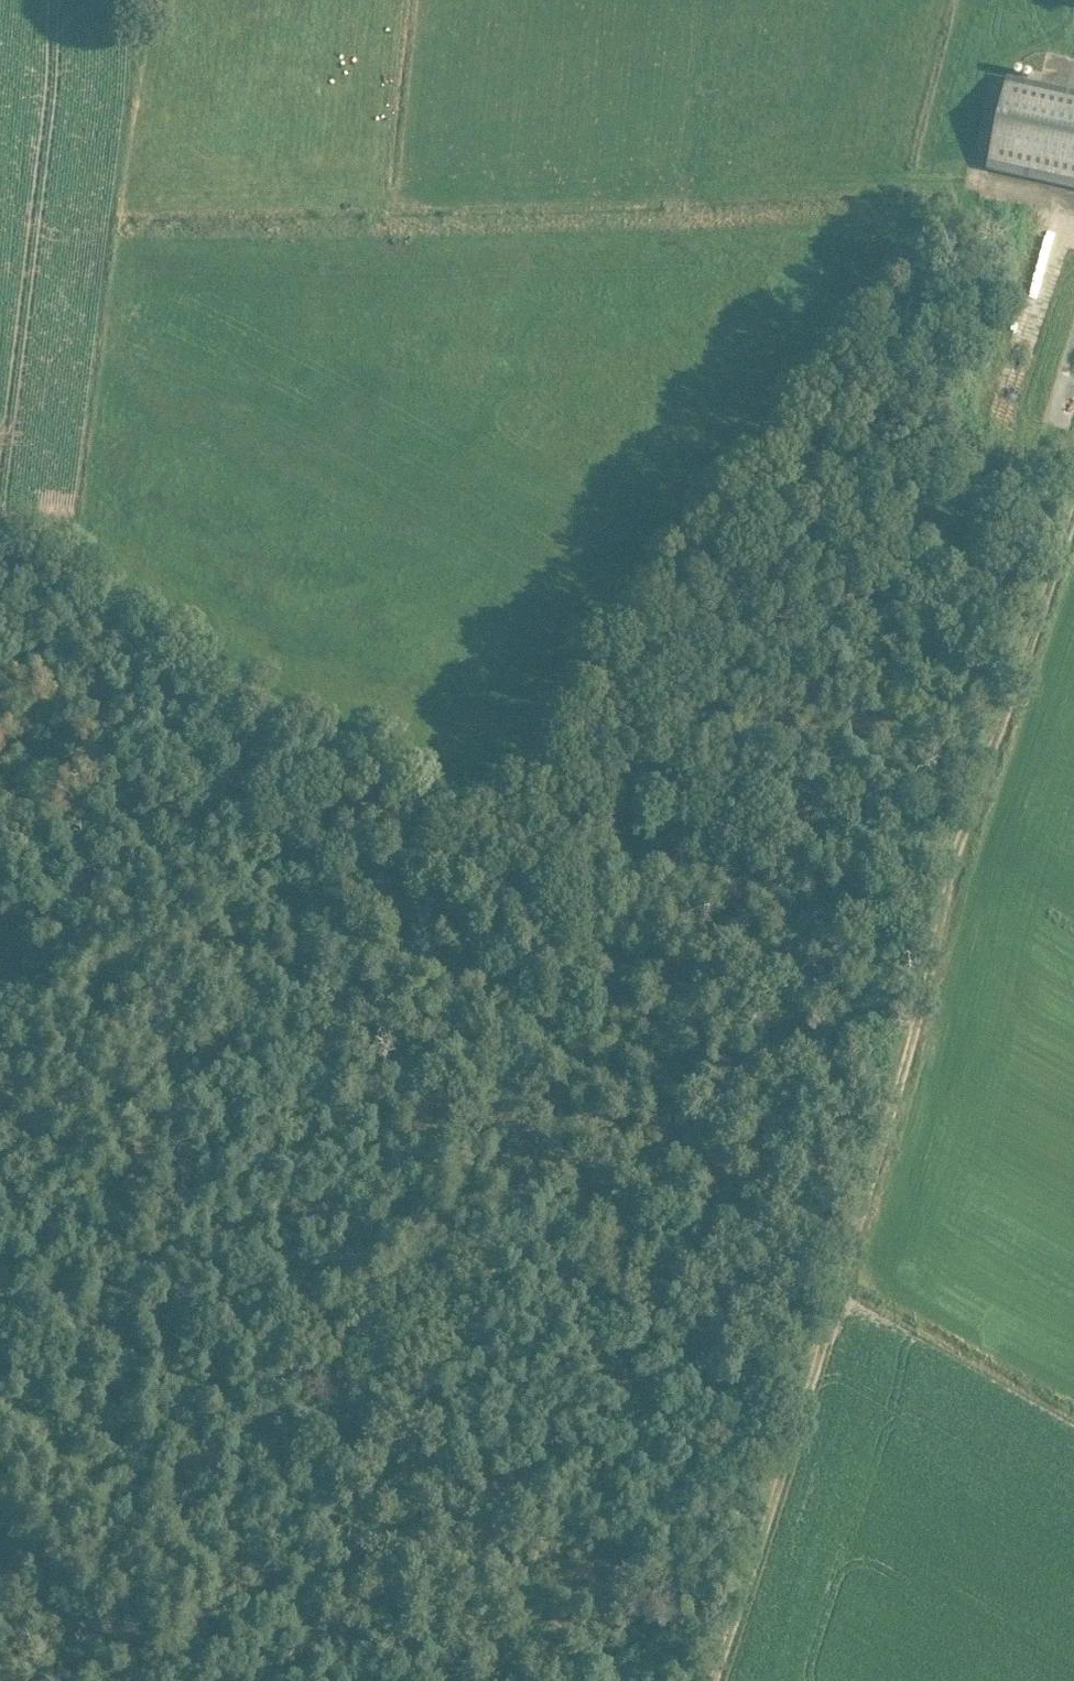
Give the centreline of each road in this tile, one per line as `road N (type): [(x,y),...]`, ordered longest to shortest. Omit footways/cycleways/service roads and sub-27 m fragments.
road 1 (track): [(711,1680),(1073,513)]

